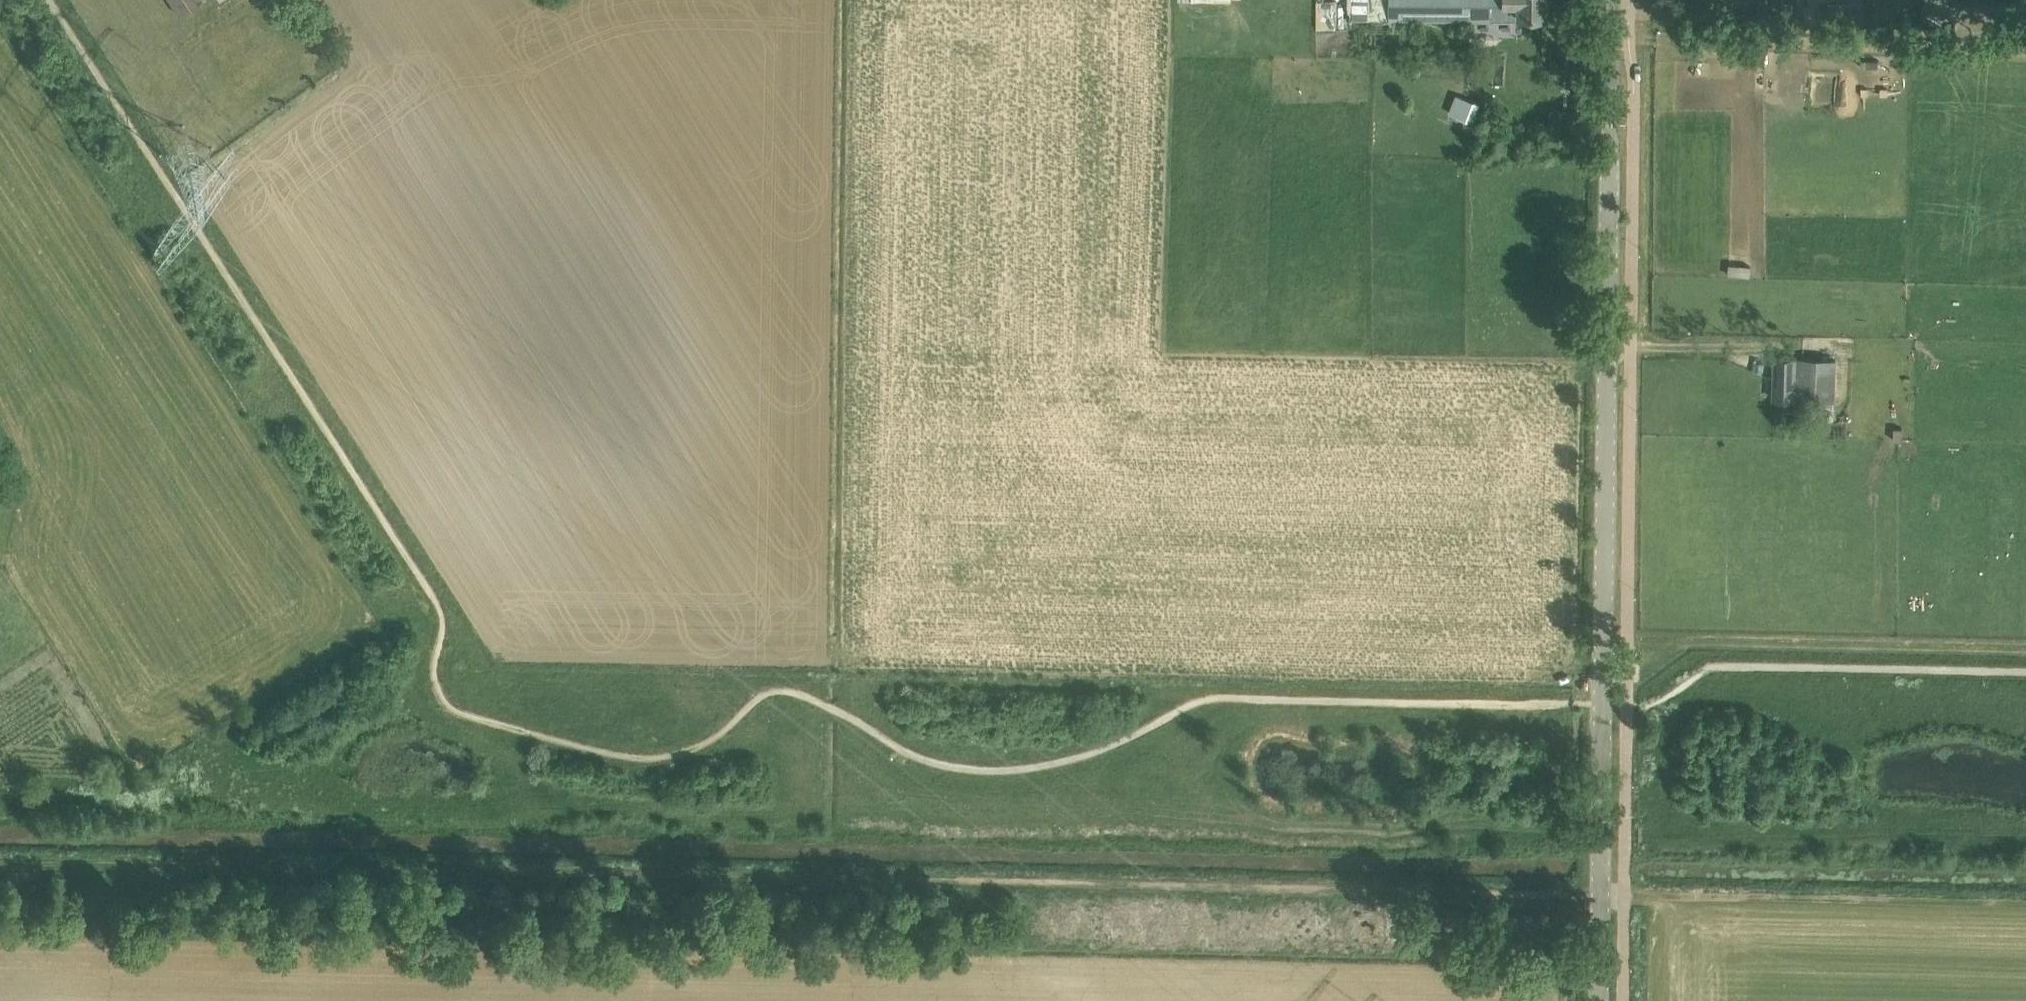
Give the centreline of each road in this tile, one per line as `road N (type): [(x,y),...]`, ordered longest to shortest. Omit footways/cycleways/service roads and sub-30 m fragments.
road 1 (track): [(1599,897),(0,863)]
road 2 (unclassified): [(1598,1000),(1606,0)]

